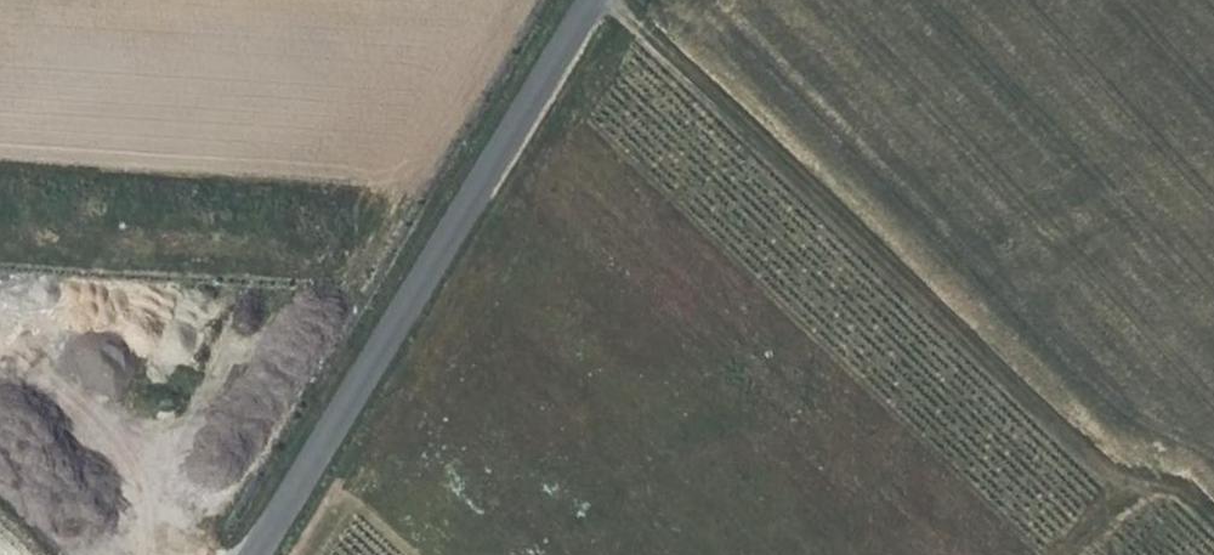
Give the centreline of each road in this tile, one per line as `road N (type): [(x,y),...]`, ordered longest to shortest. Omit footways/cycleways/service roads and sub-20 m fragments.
road 1 (tertiary): [(257,554),(592,0)]

